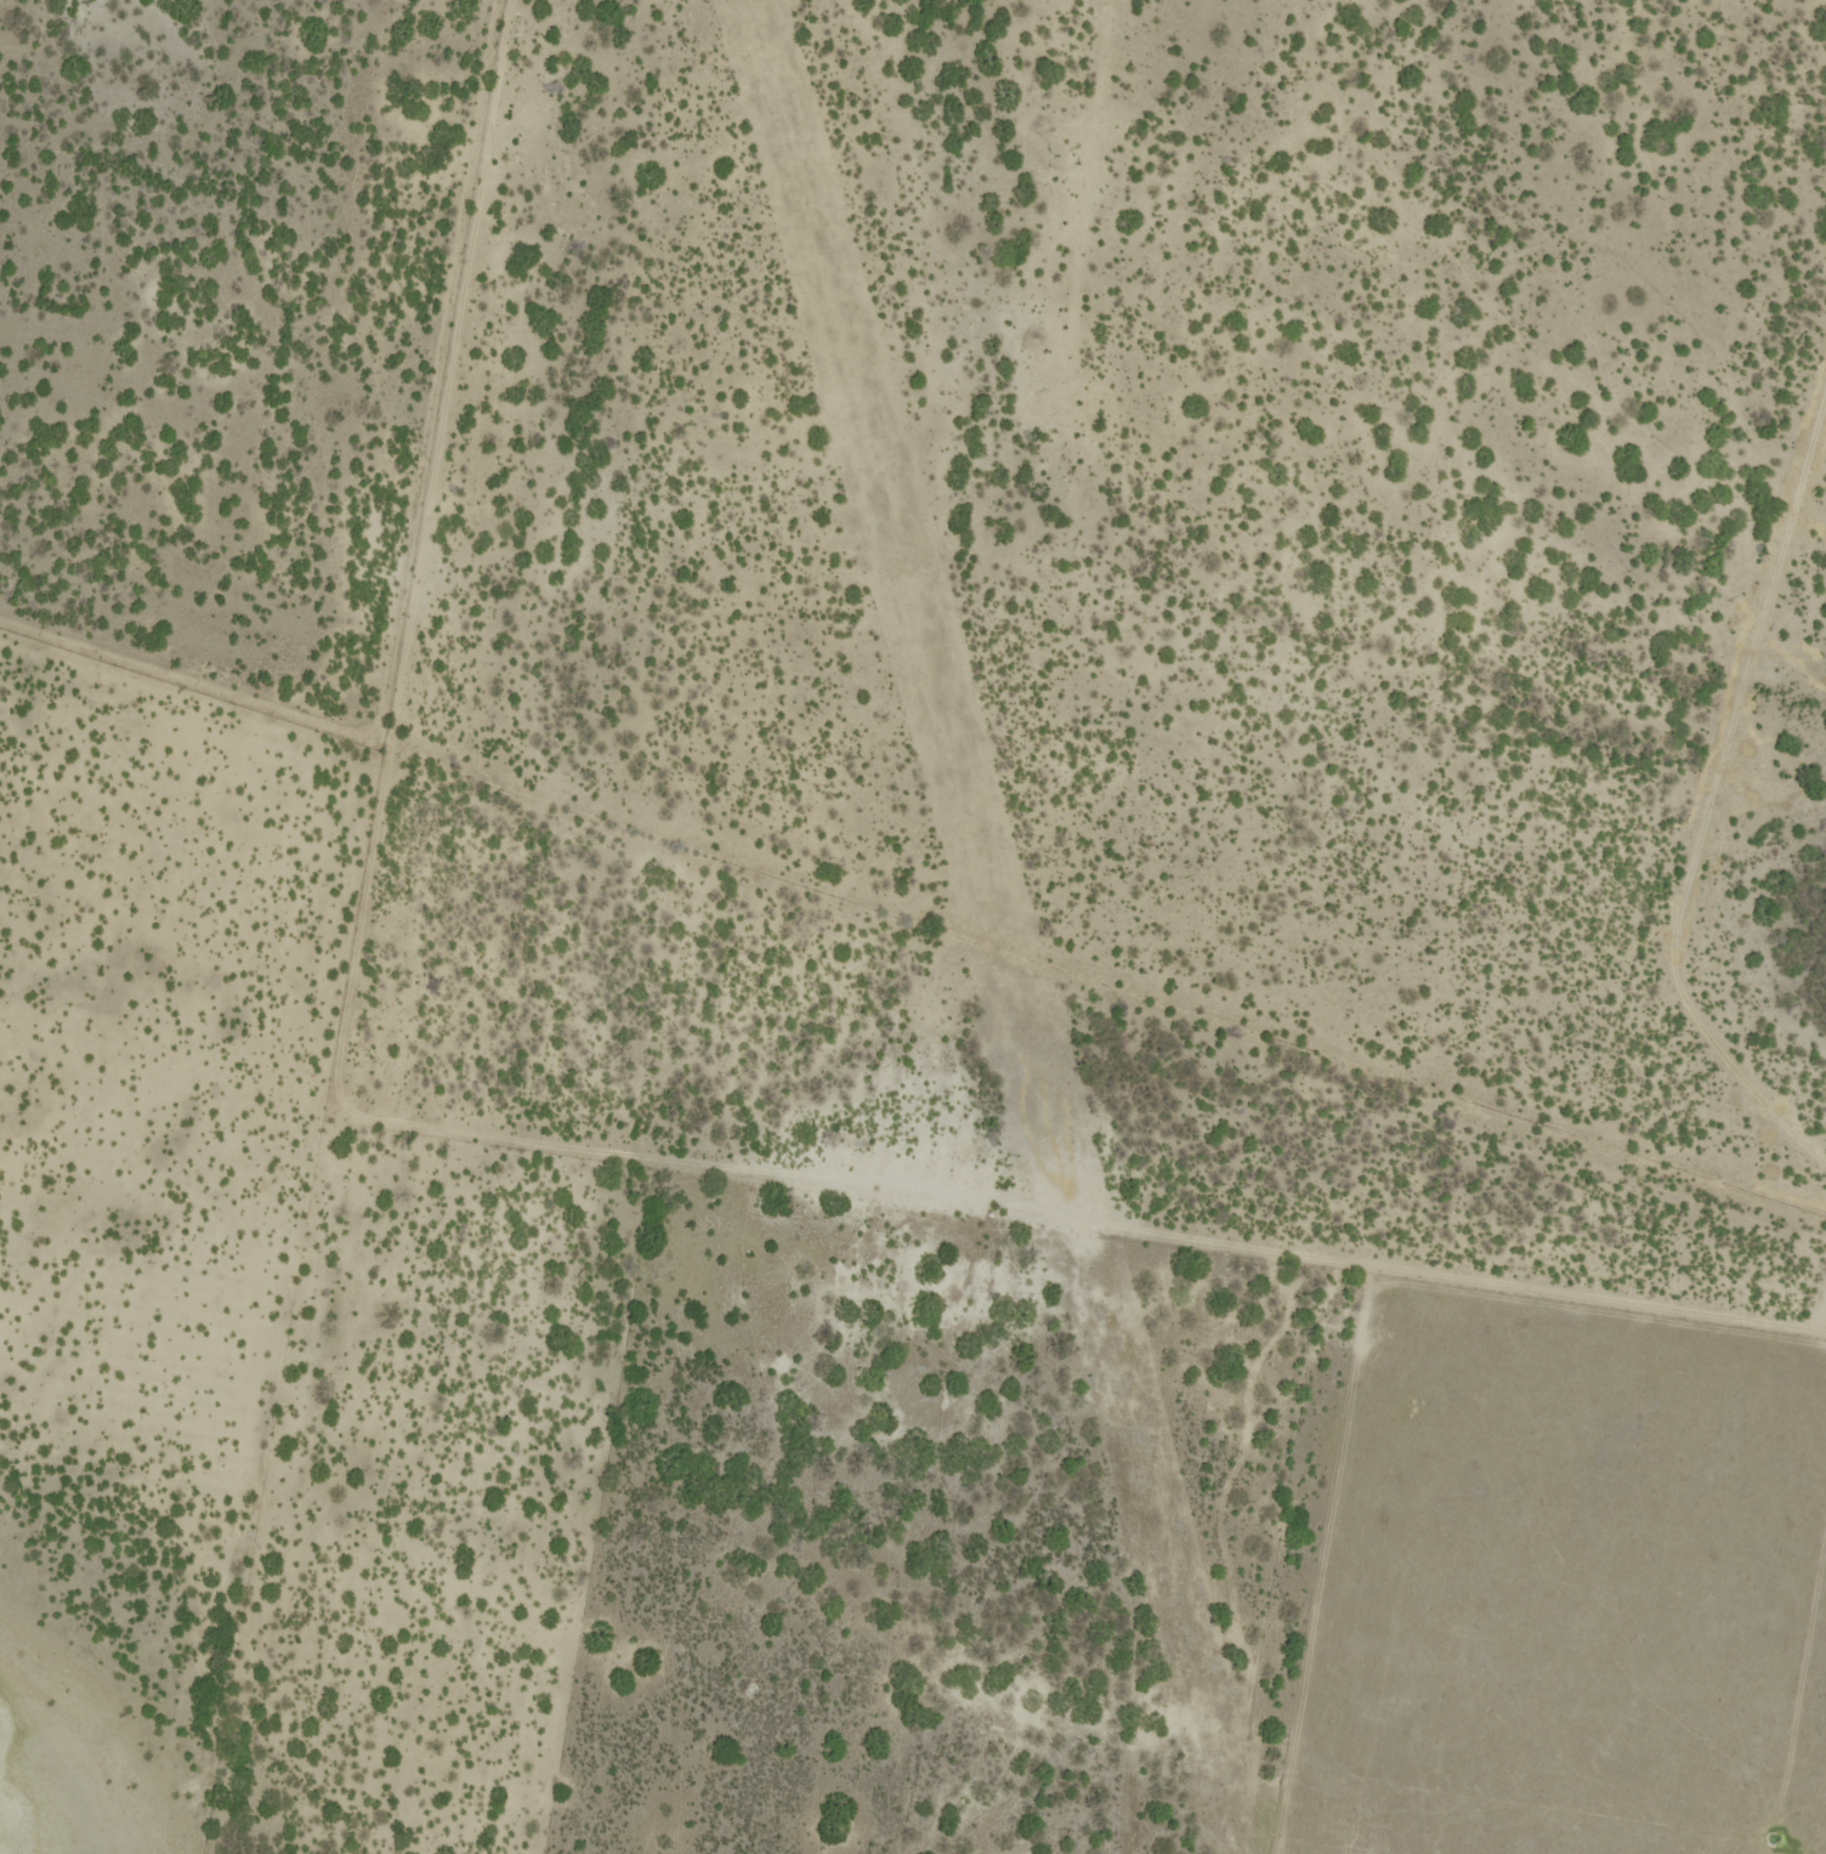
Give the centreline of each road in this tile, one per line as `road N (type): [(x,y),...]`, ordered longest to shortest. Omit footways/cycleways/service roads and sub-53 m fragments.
road 1 (residential): [(0,604),(1825,1217)]
road 2 (residential): [(199,1853),(384,738)]

